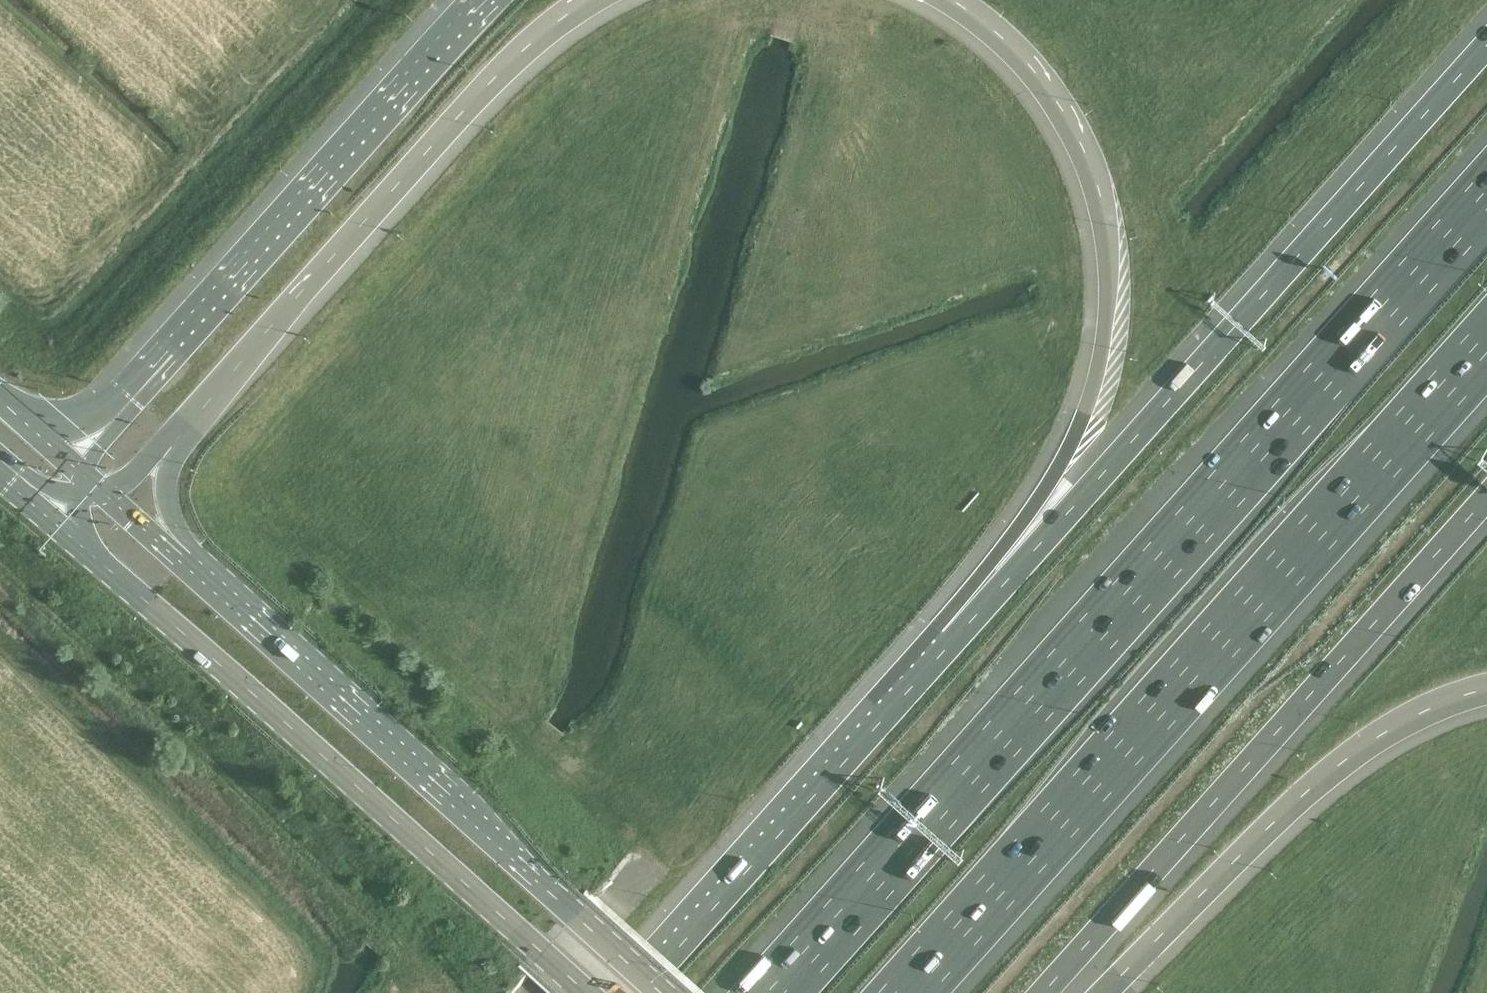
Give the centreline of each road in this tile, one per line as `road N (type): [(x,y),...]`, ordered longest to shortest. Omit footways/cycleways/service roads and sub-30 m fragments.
road 1 (motorway): [(1486,197),(773,992)]
road 2 (motorway): [(912,992),(1486,352)]
road 3 (motorway): [(1486,44),(917,682)]
road 4 (motorway): [(959,0),(1029,58),(1073,127),(1102,193),(1111,288),(1096,385),(1022,523),(942,628),(917,682)]
road 5 (motorway): [(54,521),(591,992)]
road 6 (motorway): [(1040,992),(1486,495)]
road 7 (motorway): [(666,992),(182,562)]
road 8 (motorway): [(484,0),(68,461)]
road 9 (motorway): [(170,444),(467,106),(564,16),(595,0)]
road 10 (motorway): [(1106,992),(1341,763),(1425,710),(1486,689)]
road 11 (motorway): [(917,682),(640,992)]

